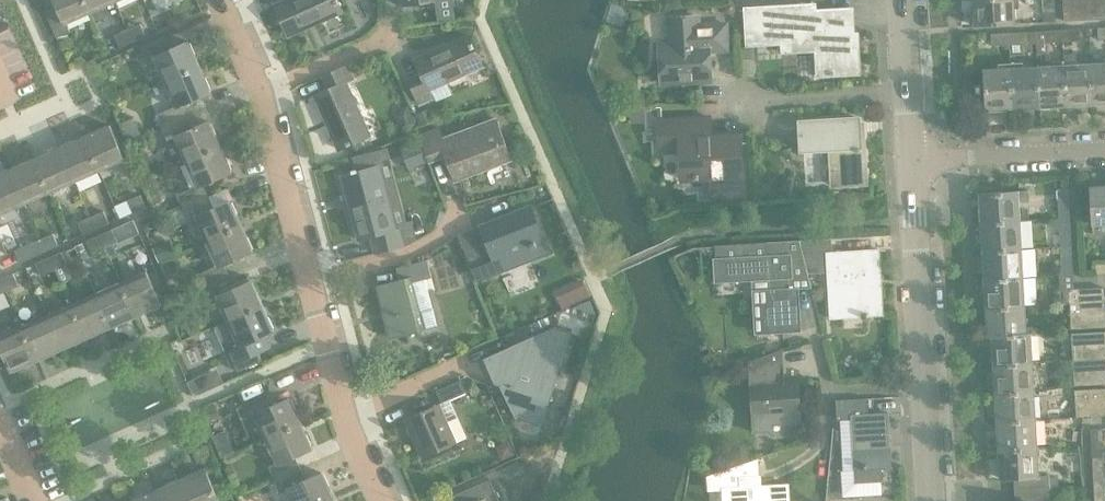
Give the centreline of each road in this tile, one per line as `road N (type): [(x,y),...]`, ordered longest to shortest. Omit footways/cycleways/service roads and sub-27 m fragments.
road 1 (residential): [(379,500),(353,444),(262,95),(219,0)]
road 2 (tertiary): [(932,500),(913,159)]
road 3 (residential): [(913,159),(1104,148)]
road 4 (residential): [(744,100),(909,90)]

